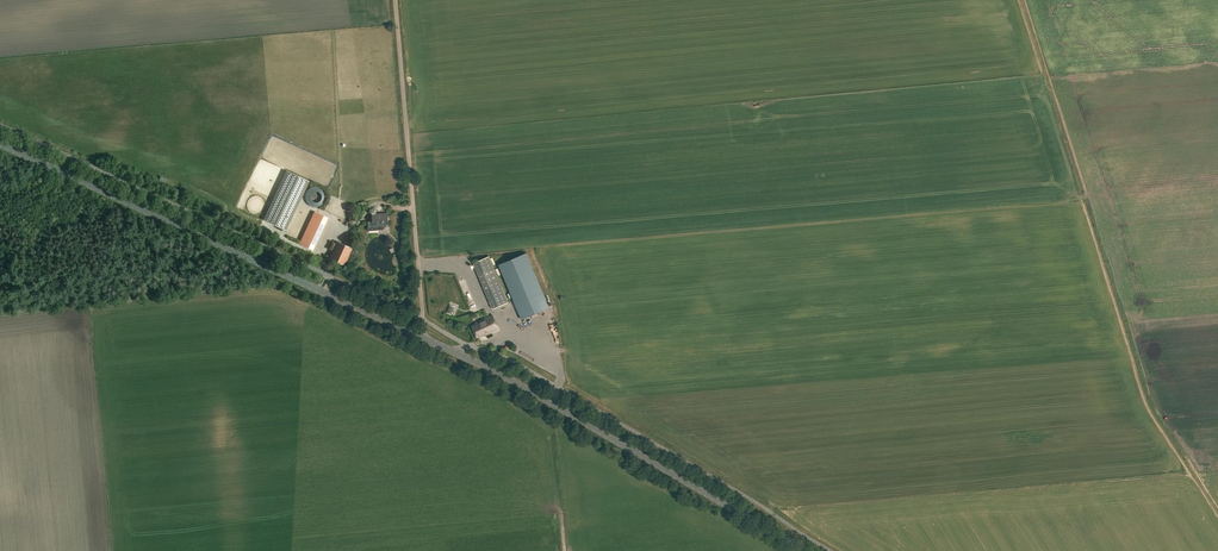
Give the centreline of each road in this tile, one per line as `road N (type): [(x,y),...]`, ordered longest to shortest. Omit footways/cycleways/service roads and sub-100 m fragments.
road 1 (secondary): [(806,550),(501,375),(0,144)]
road 2 (track): [(395,0),(423,319)]

